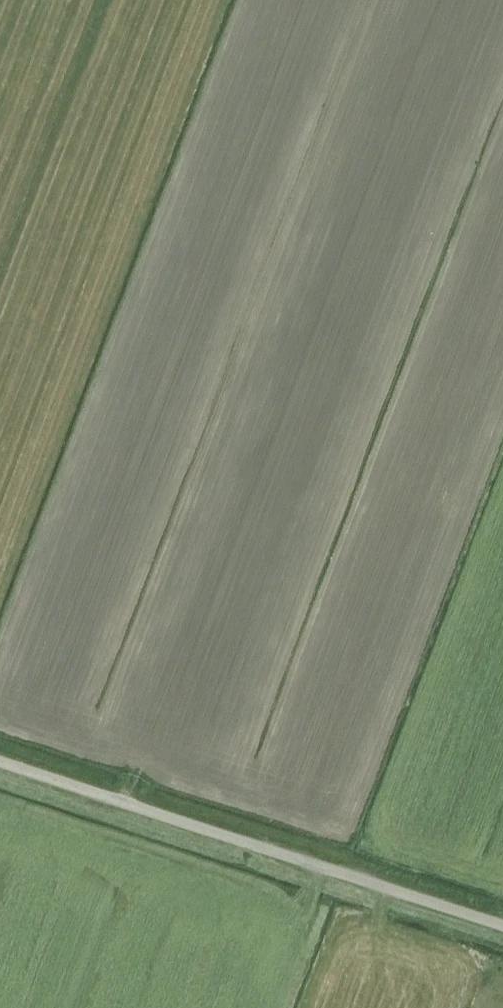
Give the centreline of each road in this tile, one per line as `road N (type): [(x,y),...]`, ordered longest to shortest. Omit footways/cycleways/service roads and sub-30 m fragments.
road 1 (unclassified): [(0,760),(502,925)]

